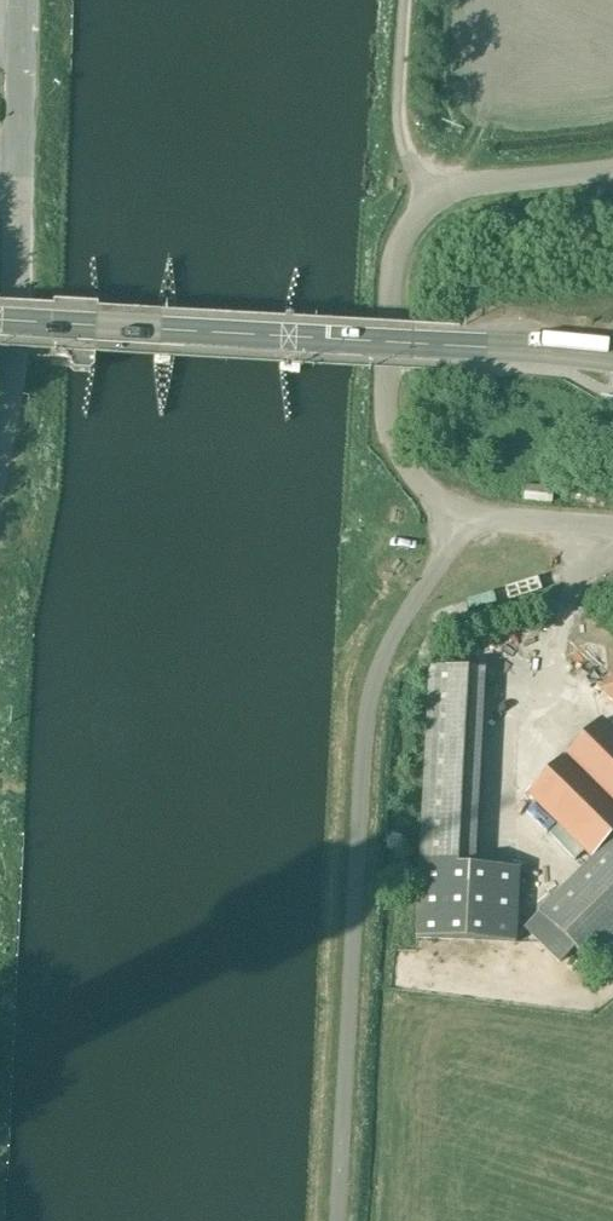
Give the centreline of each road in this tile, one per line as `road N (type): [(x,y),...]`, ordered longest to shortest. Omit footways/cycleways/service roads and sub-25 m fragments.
road 1 (unclassified): [(336,1220),(368,709),(394,634),(465,512)]
road 2 (primary): [(612,355),(0,319)]
road 3 (unclassified): [(0,448),(11,366),(19,0)]
road 4 (unclassified): [(465,512),(435,499),(412,474),(386,418),(395,259),(434,199)]
road 5 (unclassified): [(434,199),(468,185),(612,169)]
road 6 (track): [(403,155),(396,122),(402,0)]
road 7 (unclassified): [(465,512),(612,532)]

